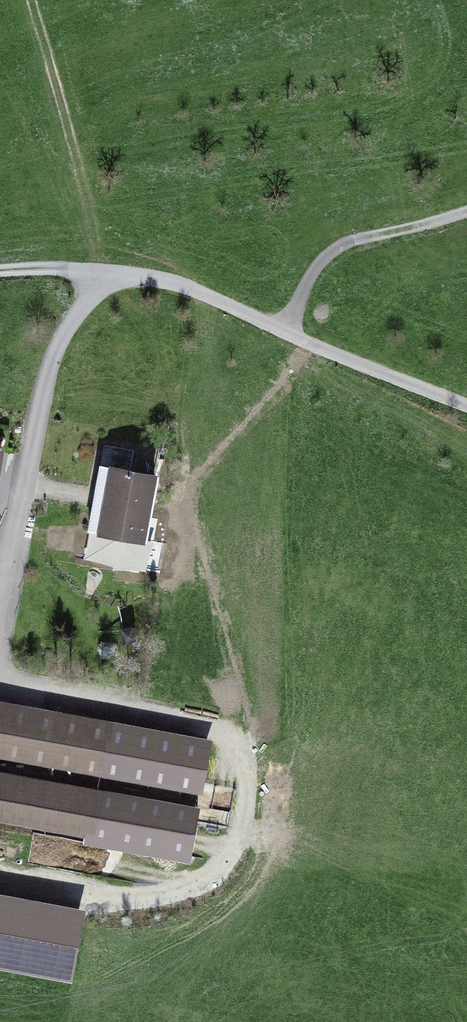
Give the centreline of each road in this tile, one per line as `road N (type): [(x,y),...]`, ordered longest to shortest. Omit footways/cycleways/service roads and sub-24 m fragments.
road 1 (track): [(0,660),(28,687),(241,739),(248,806),(224,870),(170,896),(0,868)]
road 2 (track): [(108,273),(63,335),(47,376),(0,640)]
road 3 (track): [(466,406),(183,286),(108,273)]
road 4 (track): [(284,331),(330,252),(466,210)]

